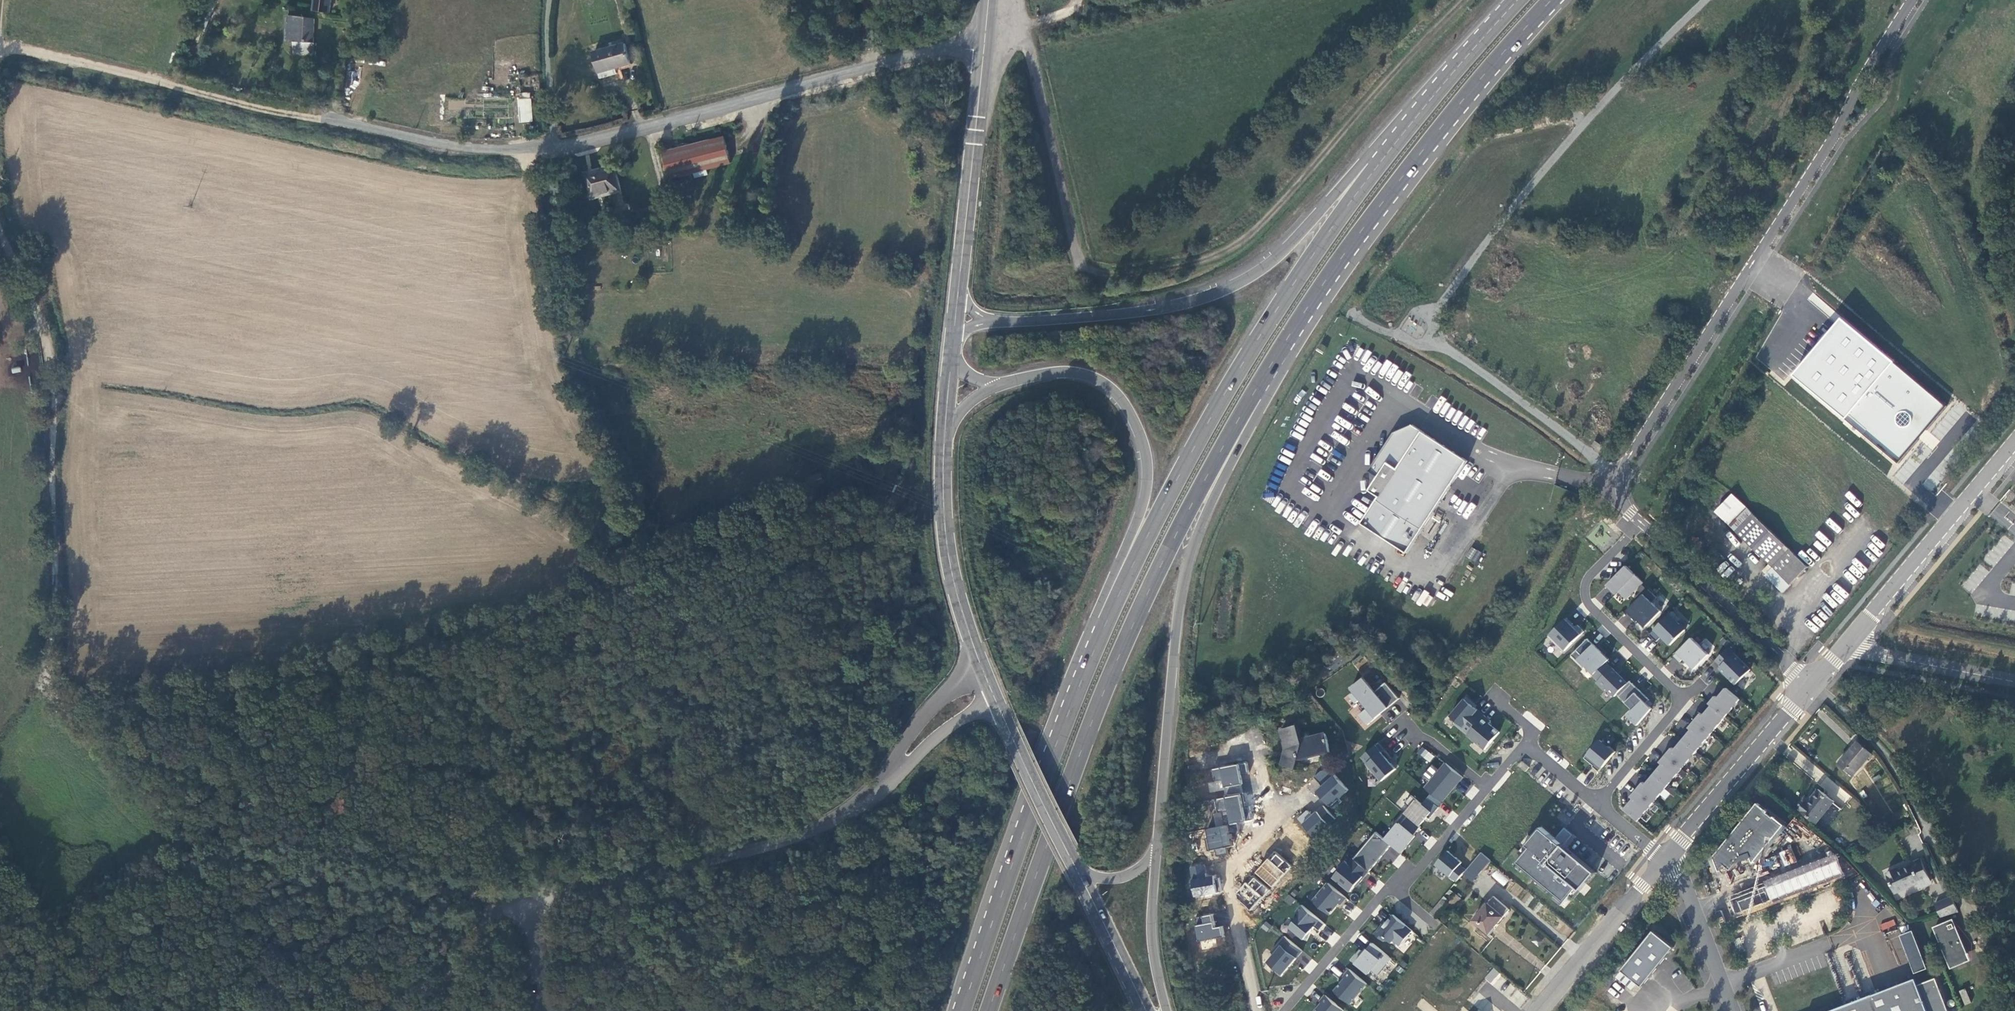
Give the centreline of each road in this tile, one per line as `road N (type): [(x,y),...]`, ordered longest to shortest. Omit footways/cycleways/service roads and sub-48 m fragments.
road 1 (unclassified): [(985,41),(963,39),(503,151),(1,41),(0,49)]
road 2 (trunk): [(1504,17),(1349,206),(1200,440),(1089,666),(1005,891)]
road 3 (unclassified): [(531,898),(269,821),(111,739),(85,706),(59,633),(45,326),(0,207)]
road 4 (trunk): [(991,1010),(1111,676),(1149,594),(1262,382),(1351,248)]
road 5 (trunk): [(1504,17),(1279,257),(1233,287),(1155,311),(1012,322),(955,316)]
road 6 (trunk): [(994,387),(1058,373),(1089,377),(1131,415),(1147,473),(1143,503),(1071,673),(1005,891)]
road 7 (trunk): [(1160,846),(1179,632),(1199,534),(1351,248)]
road 8 (residential): [(1642,522),(1614,493),(1914,0)]
road 9 (track): [(84,697),(188,695),(439,650),(620,586)]
road 10 (track): [(1080,271),(1126,275),(1183,267),(1254,236),(1469,0)]
road 11 (track): [(475,947),(428,988),(0,982)]
road 12 (unclassified): [(893,769),(822,827),(765,849),(531,898)]
road 13 (residential): [(1642,522),(1589,576),(1585,595),(1684,698),(1593,802)]
road 14 (trunk): [(1351,248),(1452,115),(1555,0)]
road 15 (residential): [(1979,946),(1906,781),(1812,681)]
road 16 (unclassified): [(1254,741),(1272,812),(1229,874),(1257,1010)]
road 17 (secondary): [(985,41),(955,316)]
road 18 (unclassified): [(1849,640),(2014,440)]
road 19 (track): [(620,586),(846,498)]
road 20 (secondary): [(945,427),(951,560),(978,658)]
road 21 (residential): [(1812,681),(1642,522)]
road 22 (unclassified): [(1665,858),(1812,681)]
road 23 (unclassified): [(1665,858),(1536,1010)]
road 24 (secondary): [(996,697),(1080,871)]
road 25 (unclassified): [(1849,640),(1862,650),(2014,680)]
road 26 (unclassified): [(1734,1010),(1694,906),(1665,858)]
road 27 (residential): [(1284,1010),(1394,885)]
road 28 (trunk): [(1167,1010),(1152,933),(1160,846)]
road 29 (secondary): [(1080,871),(1146,1010)]
road 30 (unclassified): [(978,658),(922,721),(893,769)]
road 31 (residential): [(1394,885),(1422,866),(1489,789)]
road 32 (trunk): [(1005,891),(964,1010)]
road 33 (unclassified): [(893,769),(996,697)]

